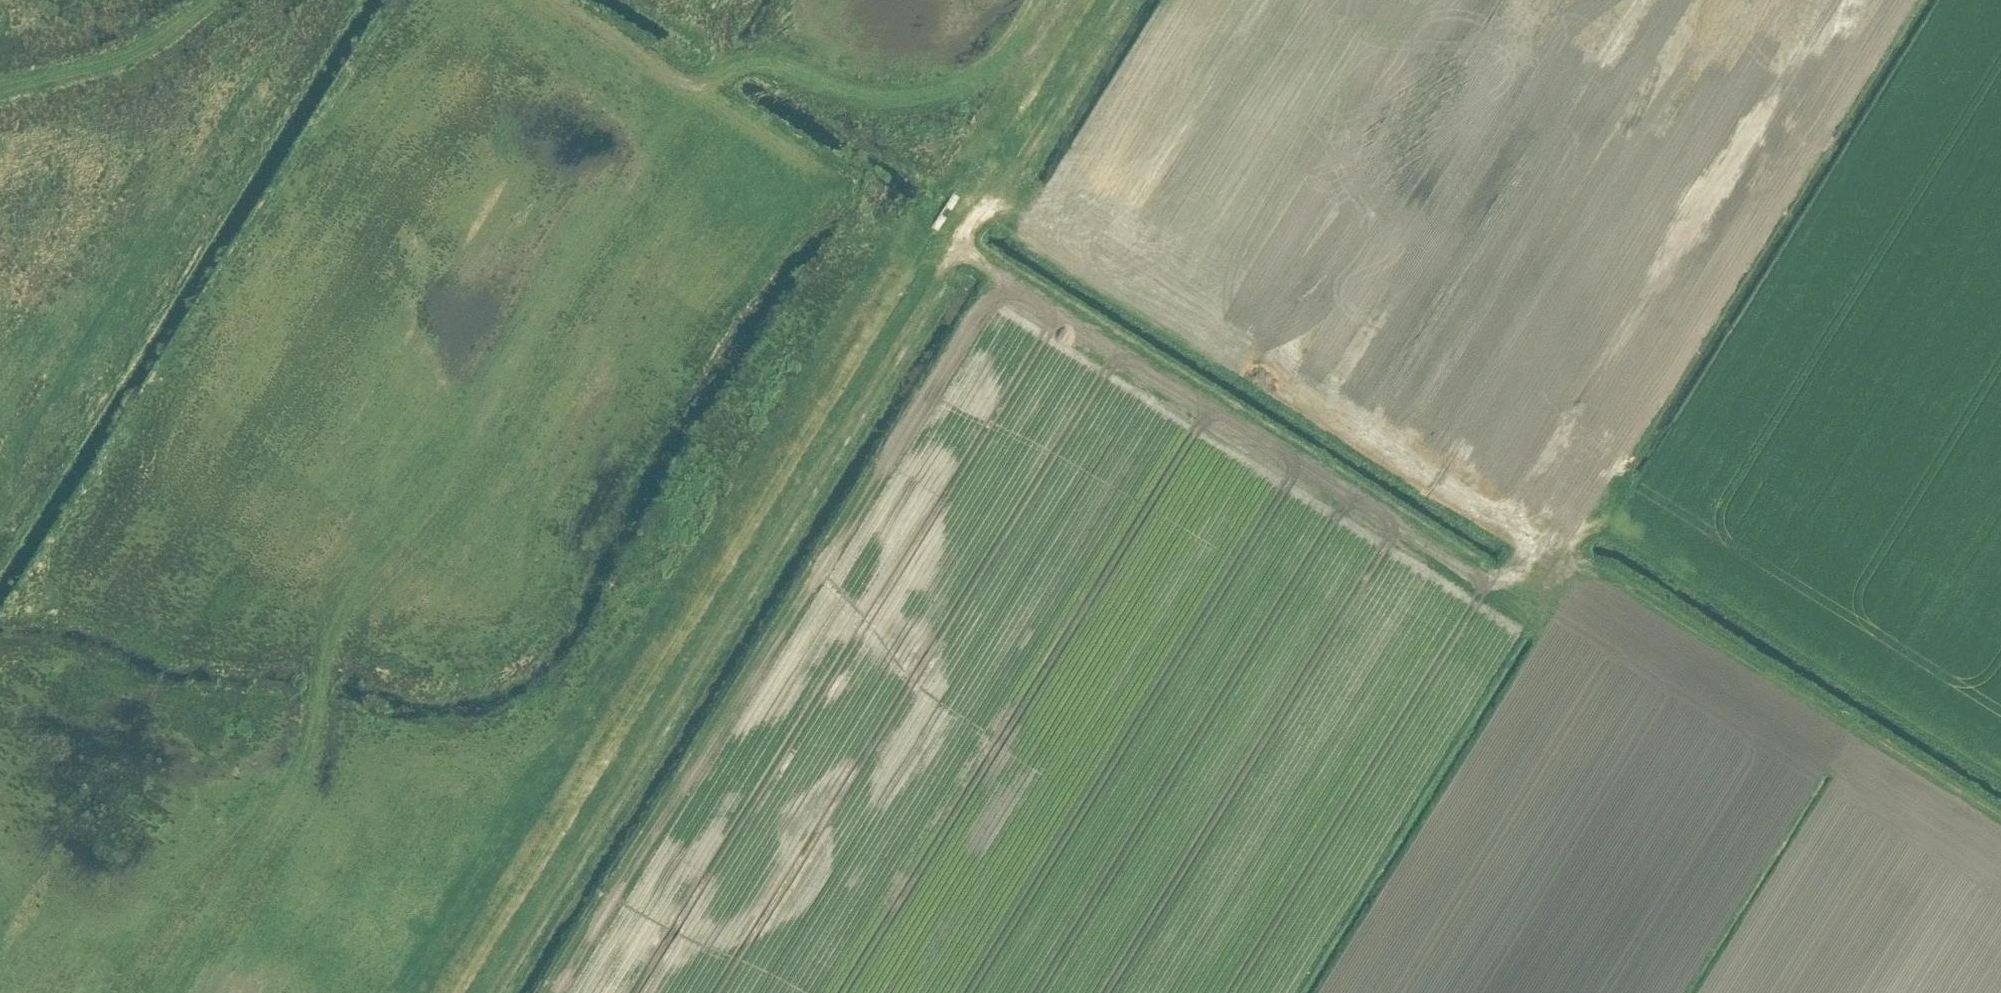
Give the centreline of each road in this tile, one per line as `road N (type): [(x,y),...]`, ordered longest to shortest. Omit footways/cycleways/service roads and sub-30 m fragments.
road 1 (track): [(2000,816),(1603,567),(1546,583),(1486,577),(990,262),(906,231),(870,194),(554,0)]
road 2 (track): [(1119,0),(491,992)]
road 3 (track): [(0,93),(154,44),(213,0)]

